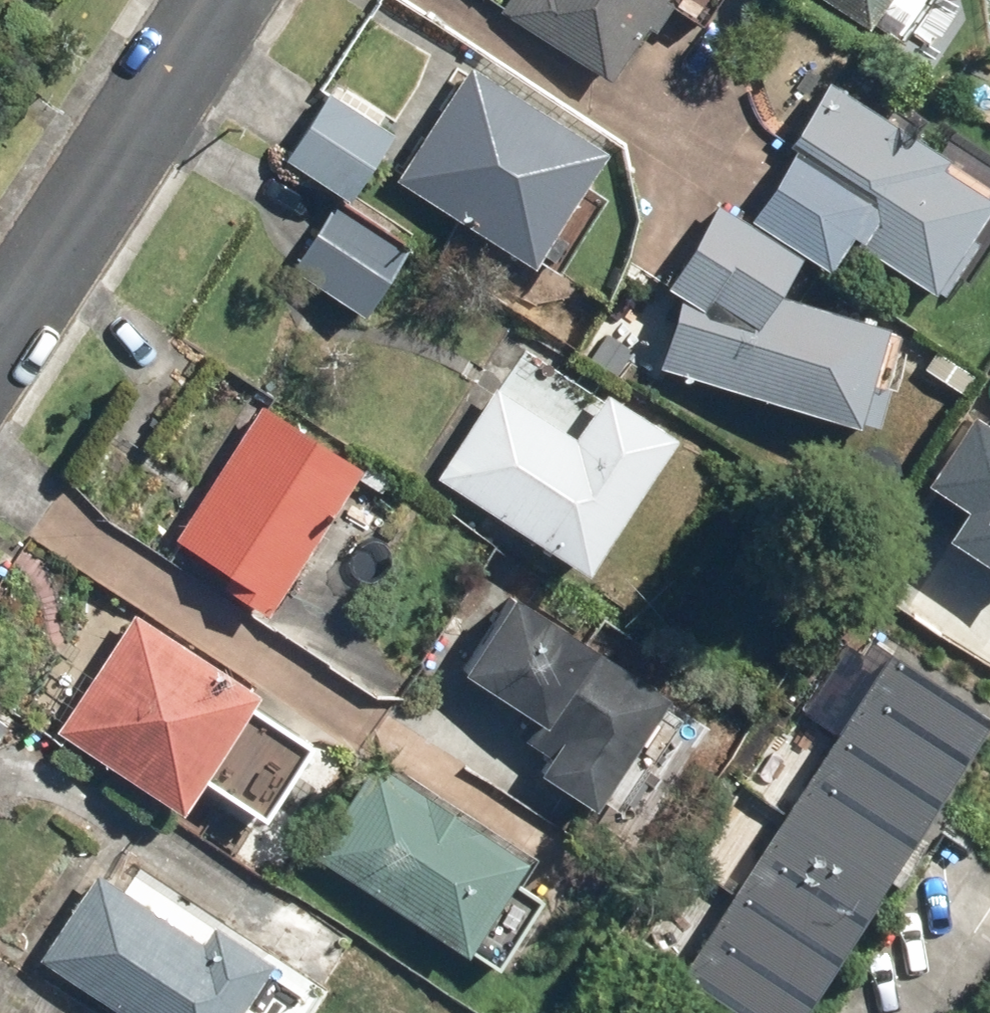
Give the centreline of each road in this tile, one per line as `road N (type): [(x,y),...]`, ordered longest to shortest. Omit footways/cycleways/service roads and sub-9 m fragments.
road 1 (residential): [(215,0),(0,329)]

